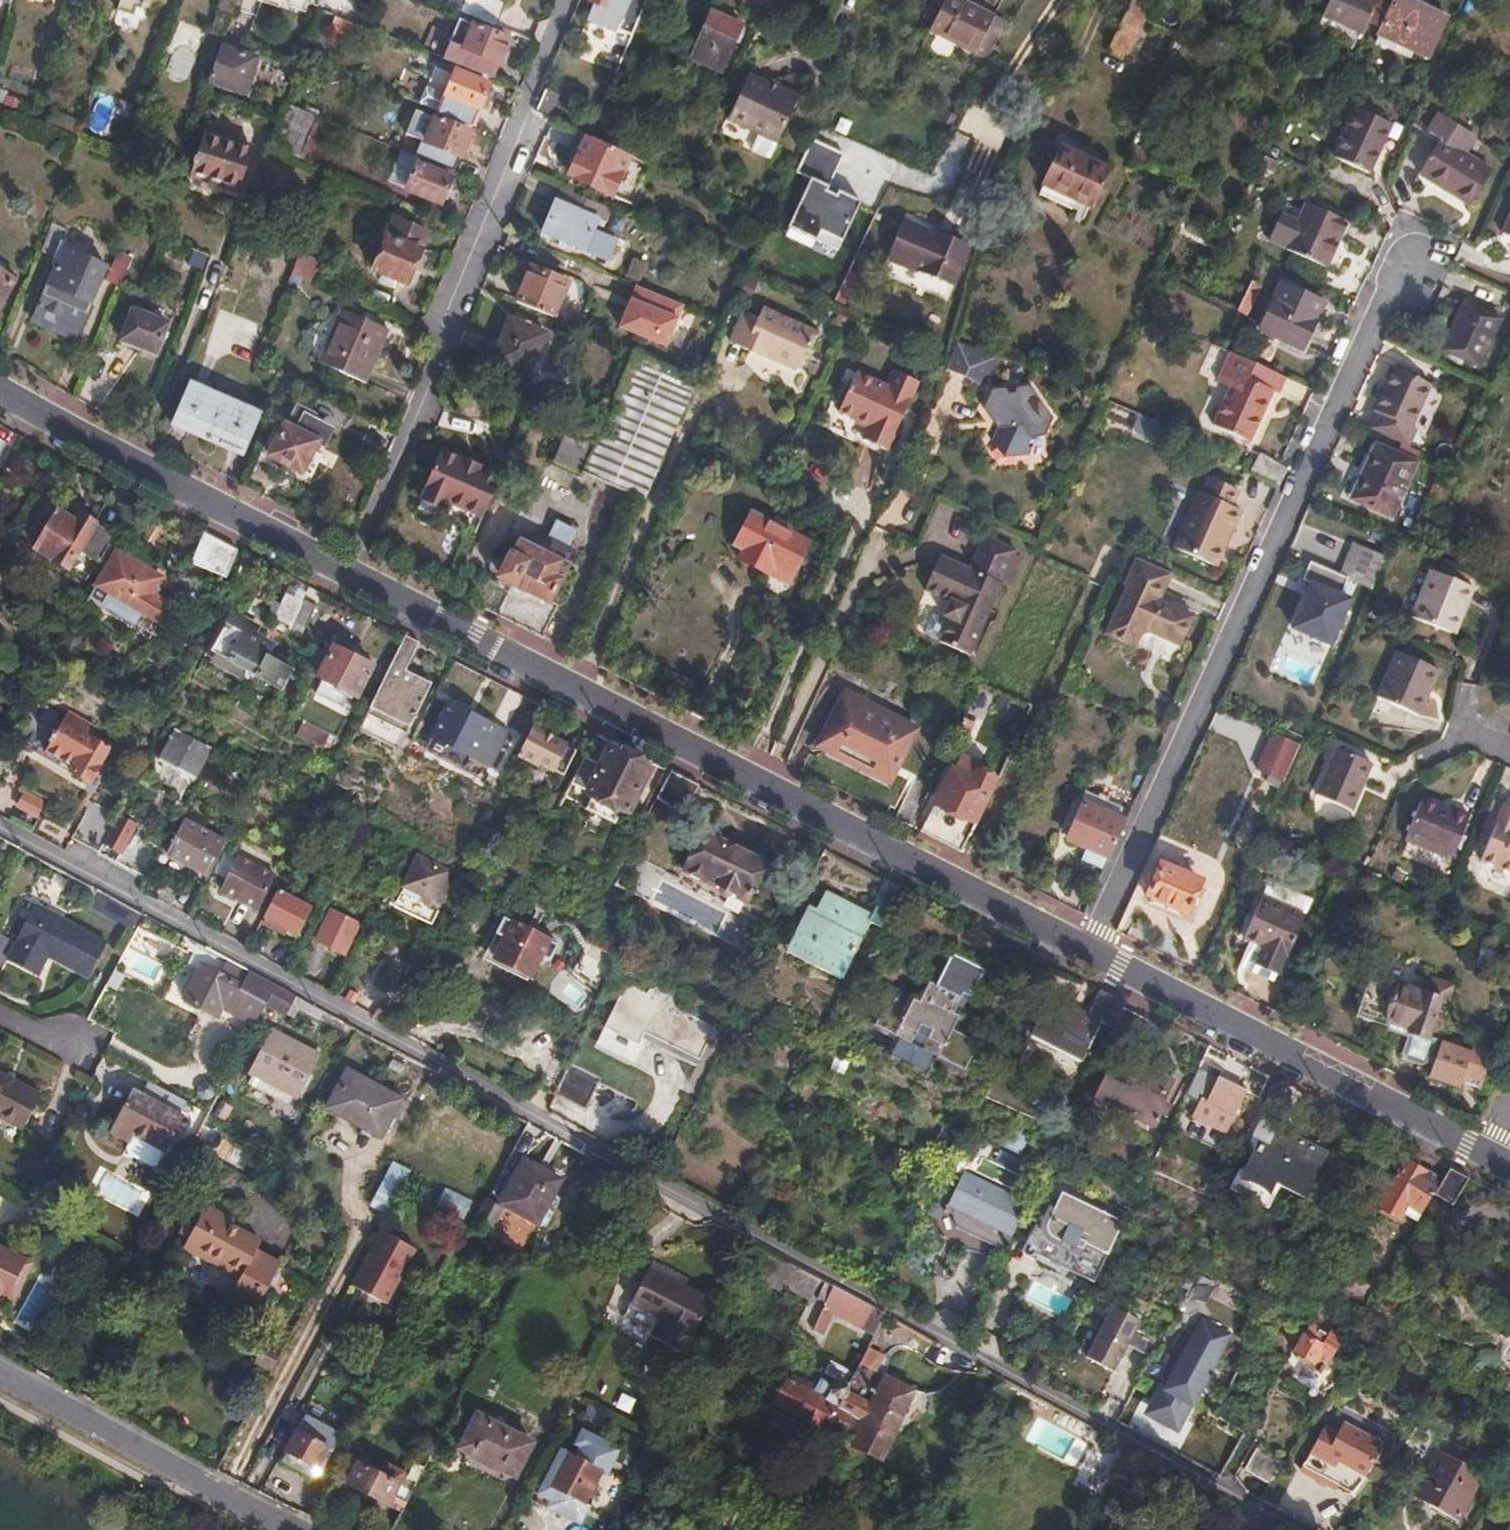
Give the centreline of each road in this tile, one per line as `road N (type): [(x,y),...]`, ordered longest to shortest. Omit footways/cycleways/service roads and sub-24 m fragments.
road 1 (residential): [(0,819),(1296,1529)]
road 2 (residential): [(355,578),(1096,957)]
road 3 (residential): [(1424,275),(1096,957)]
road 4 (residential): [(567,0),(441,314),(443,356),(355,578)]
road 5 (residential): [(1096,957),(1485,1154)]
road 6 (residential): [(0,384),(355,578)]
road 7 (residential): [(0,1364),(306,1529)]

